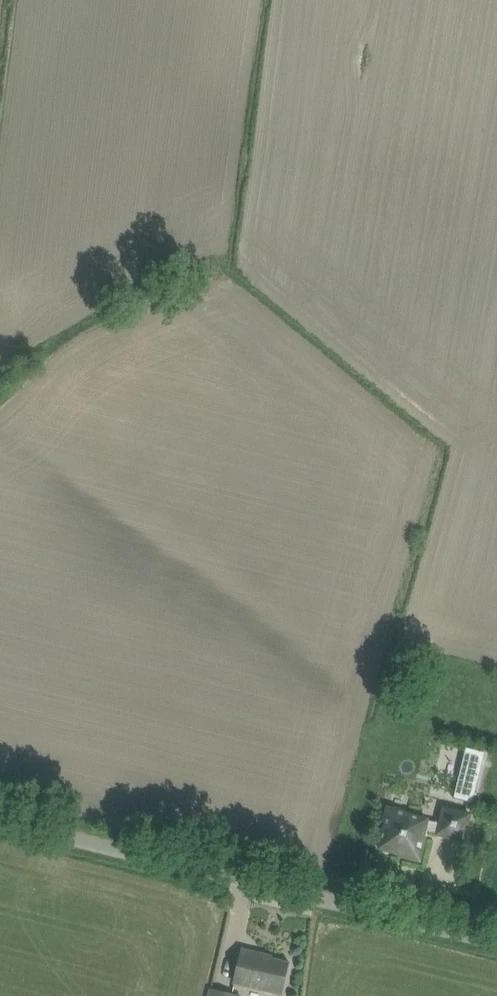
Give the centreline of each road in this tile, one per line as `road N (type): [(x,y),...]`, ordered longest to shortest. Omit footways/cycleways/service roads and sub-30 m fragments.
road 1 (unclassified): [(496,941),(0,818)]

